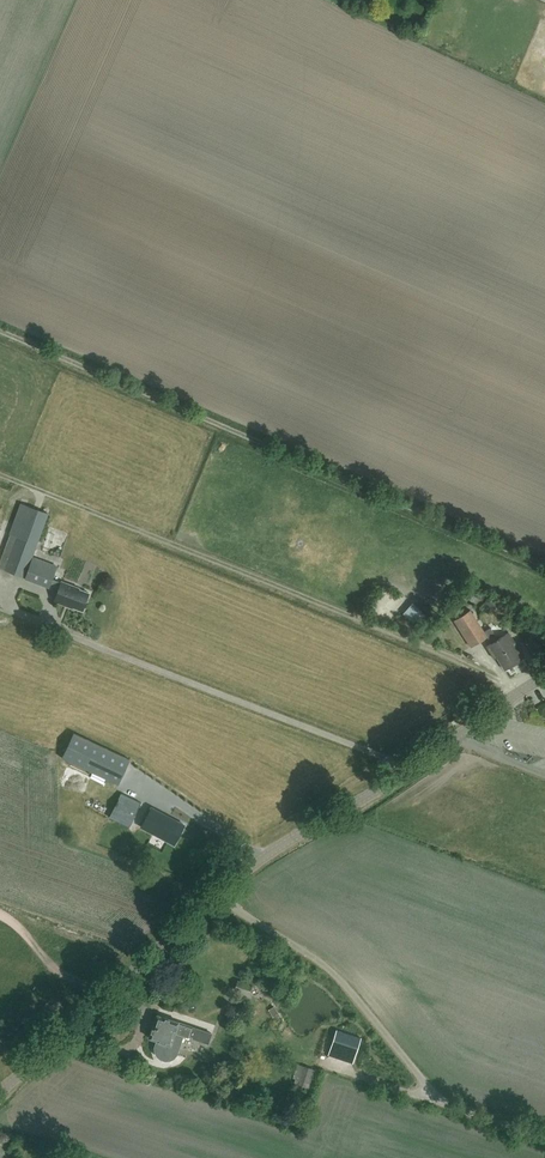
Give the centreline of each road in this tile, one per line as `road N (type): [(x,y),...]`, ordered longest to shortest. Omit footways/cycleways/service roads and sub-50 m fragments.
road 1 (residential): [(214,895),(326,966),(430,1099),(544,1137)]
road 2 (tertiary): [(0,1092),(214,895)]
road 3 (tertiary): [(214,895),(455,735)]

